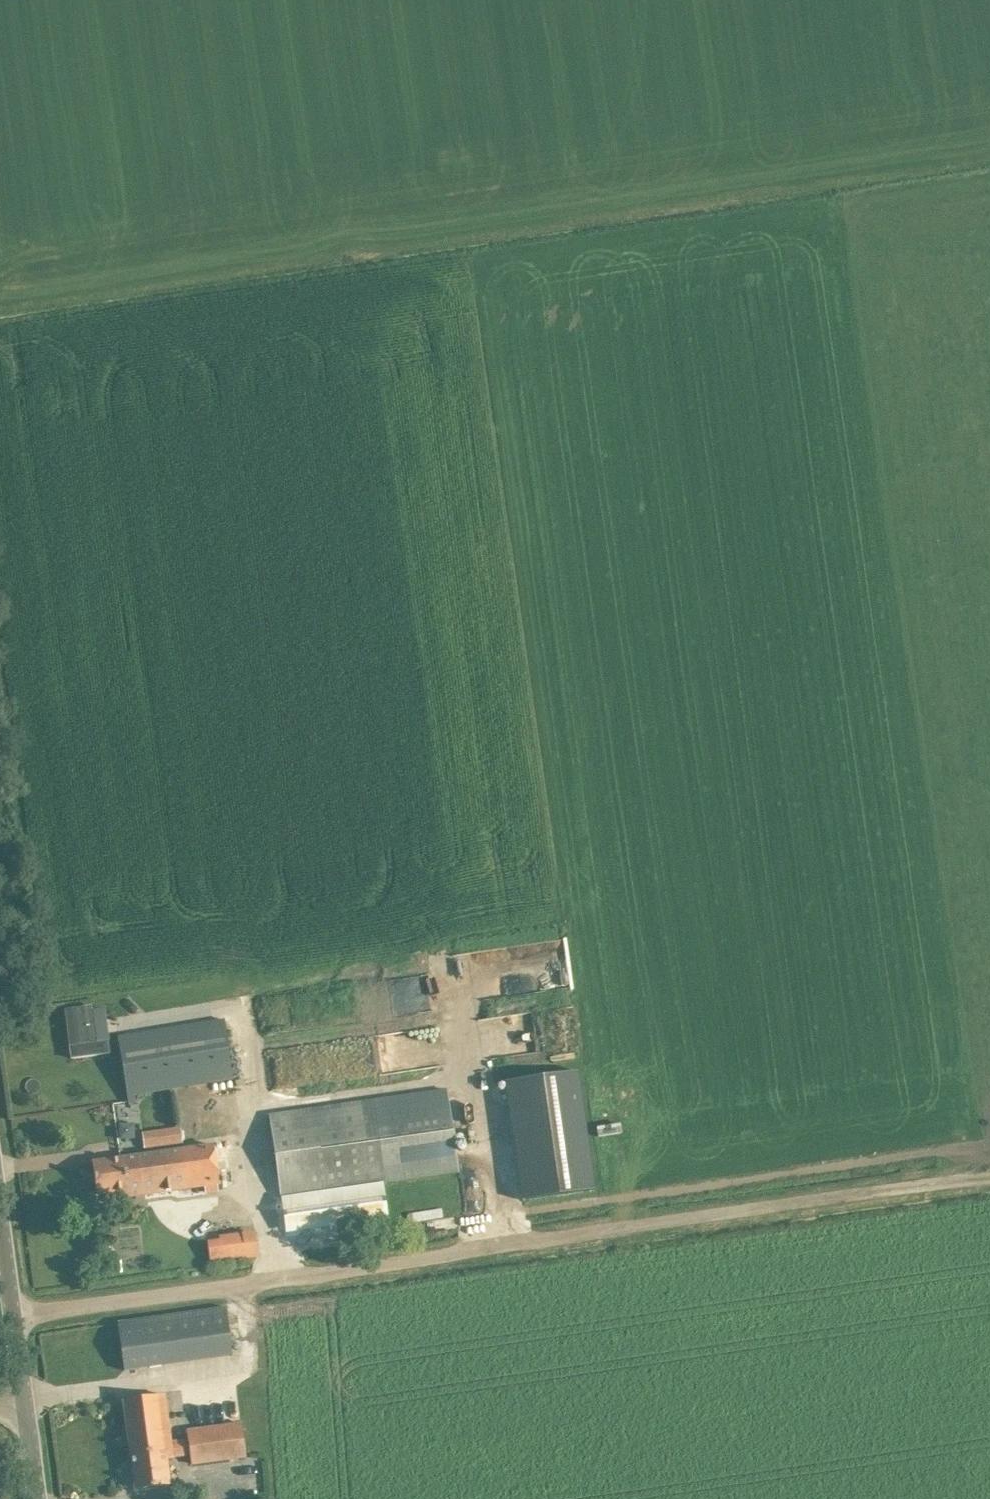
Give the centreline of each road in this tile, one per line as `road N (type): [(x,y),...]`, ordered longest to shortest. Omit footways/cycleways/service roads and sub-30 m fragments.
road 1 (track): [(989,1172),(10,1318)]
road 2 (unclassified): [(34,1498),(0,1243)]

